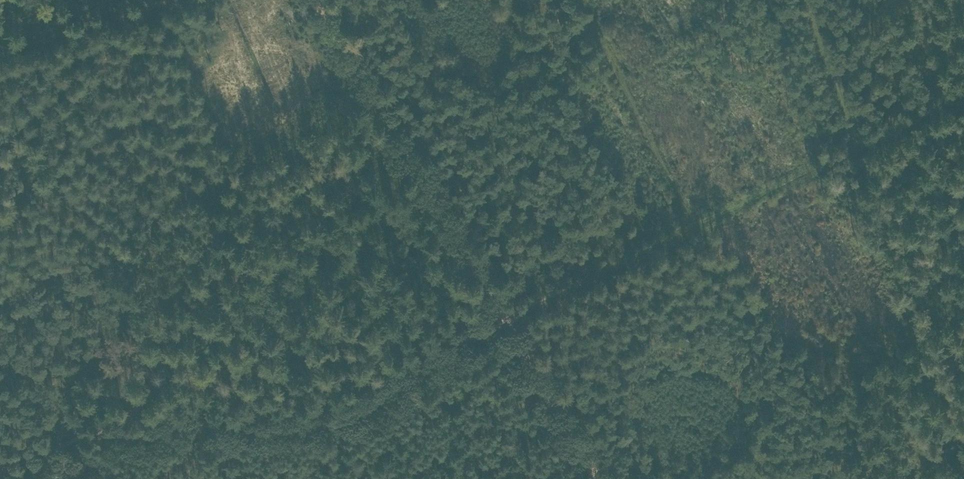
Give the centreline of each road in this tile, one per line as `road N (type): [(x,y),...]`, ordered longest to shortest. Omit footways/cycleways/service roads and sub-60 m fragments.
road 1 (track): [(314,0),(504,318)]
road 2 (track): [(963,94),(696,228)]
road 3 (track): [(696,228),(583,0)]
road 4 (track): [(696,228),(504,318)]
road 5 (track): [(504,318),(599,478)]
road 6 (track): [(860,145),(805,0)]

